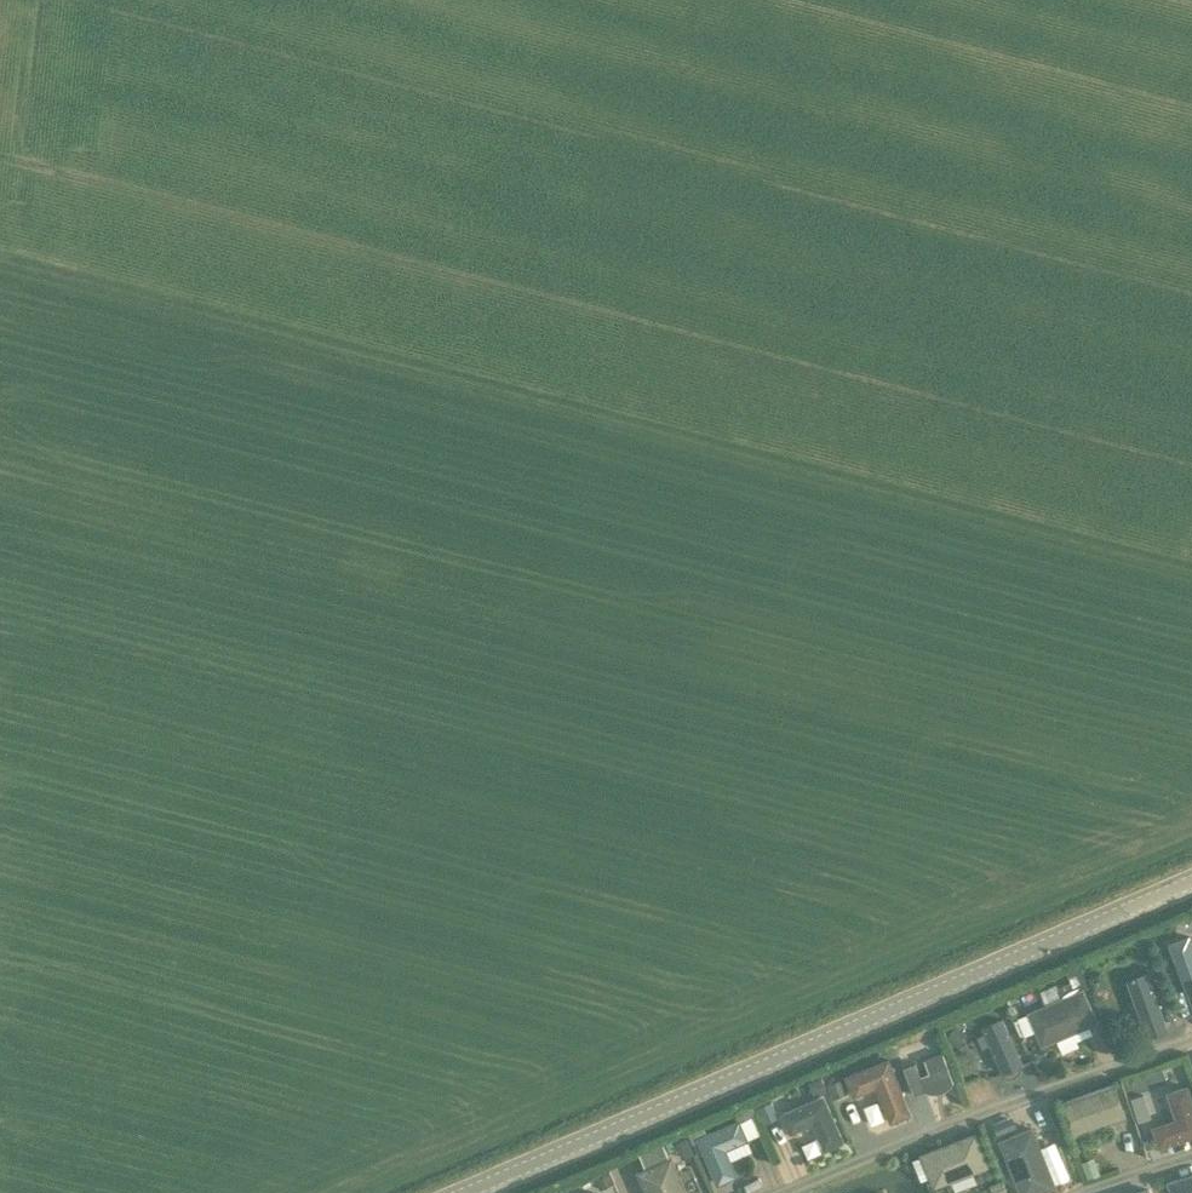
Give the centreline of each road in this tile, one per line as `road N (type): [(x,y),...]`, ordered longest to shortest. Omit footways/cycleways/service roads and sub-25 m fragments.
road 1 (unclassified): [(467,1192),(1191,882)]

